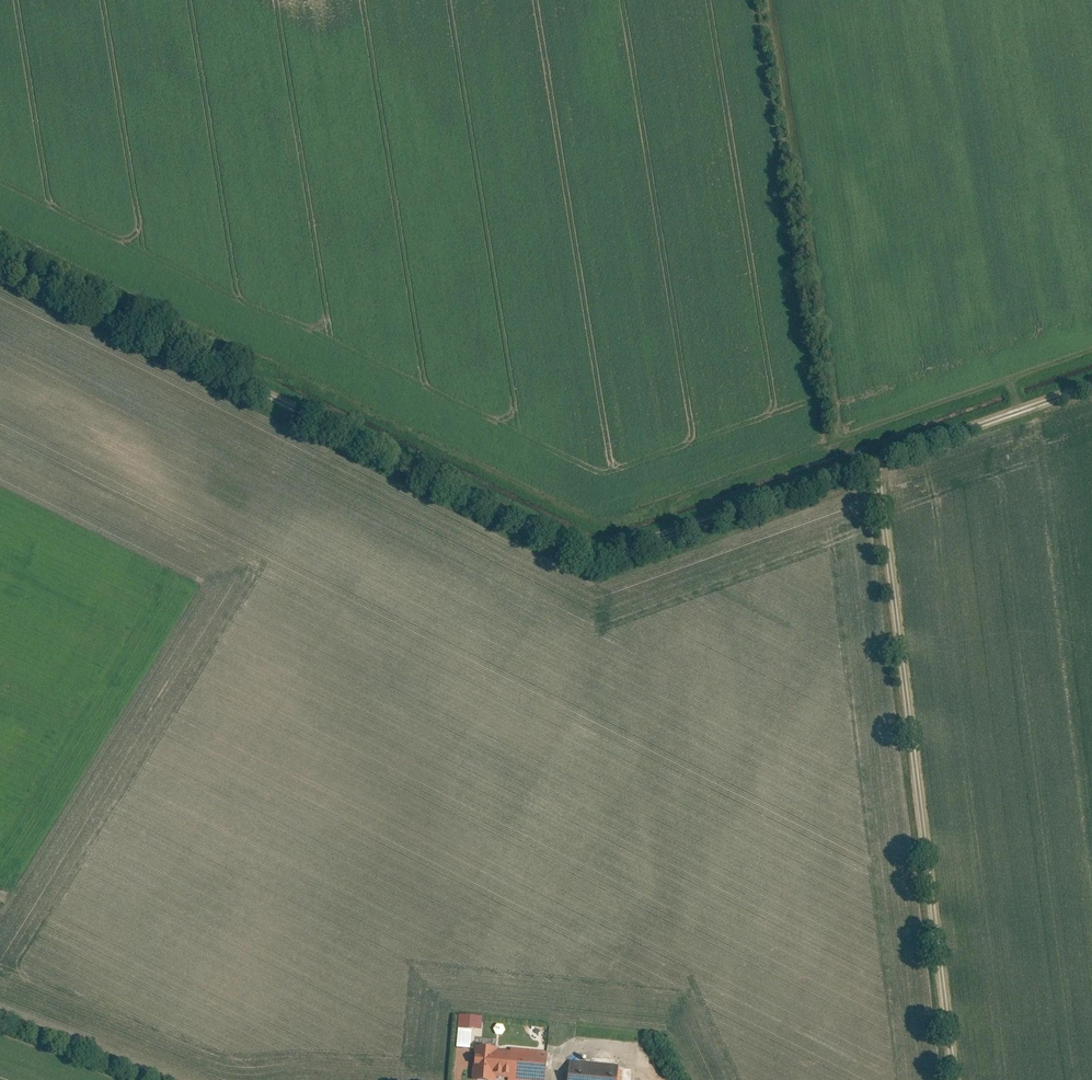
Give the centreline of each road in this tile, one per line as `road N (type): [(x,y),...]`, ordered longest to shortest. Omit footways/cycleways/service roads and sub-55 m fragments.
road 1 (track): [(0,264),(580,552),(608,556),(1091,387)]
road 2 (track): [(877,463),(953,1079)]

